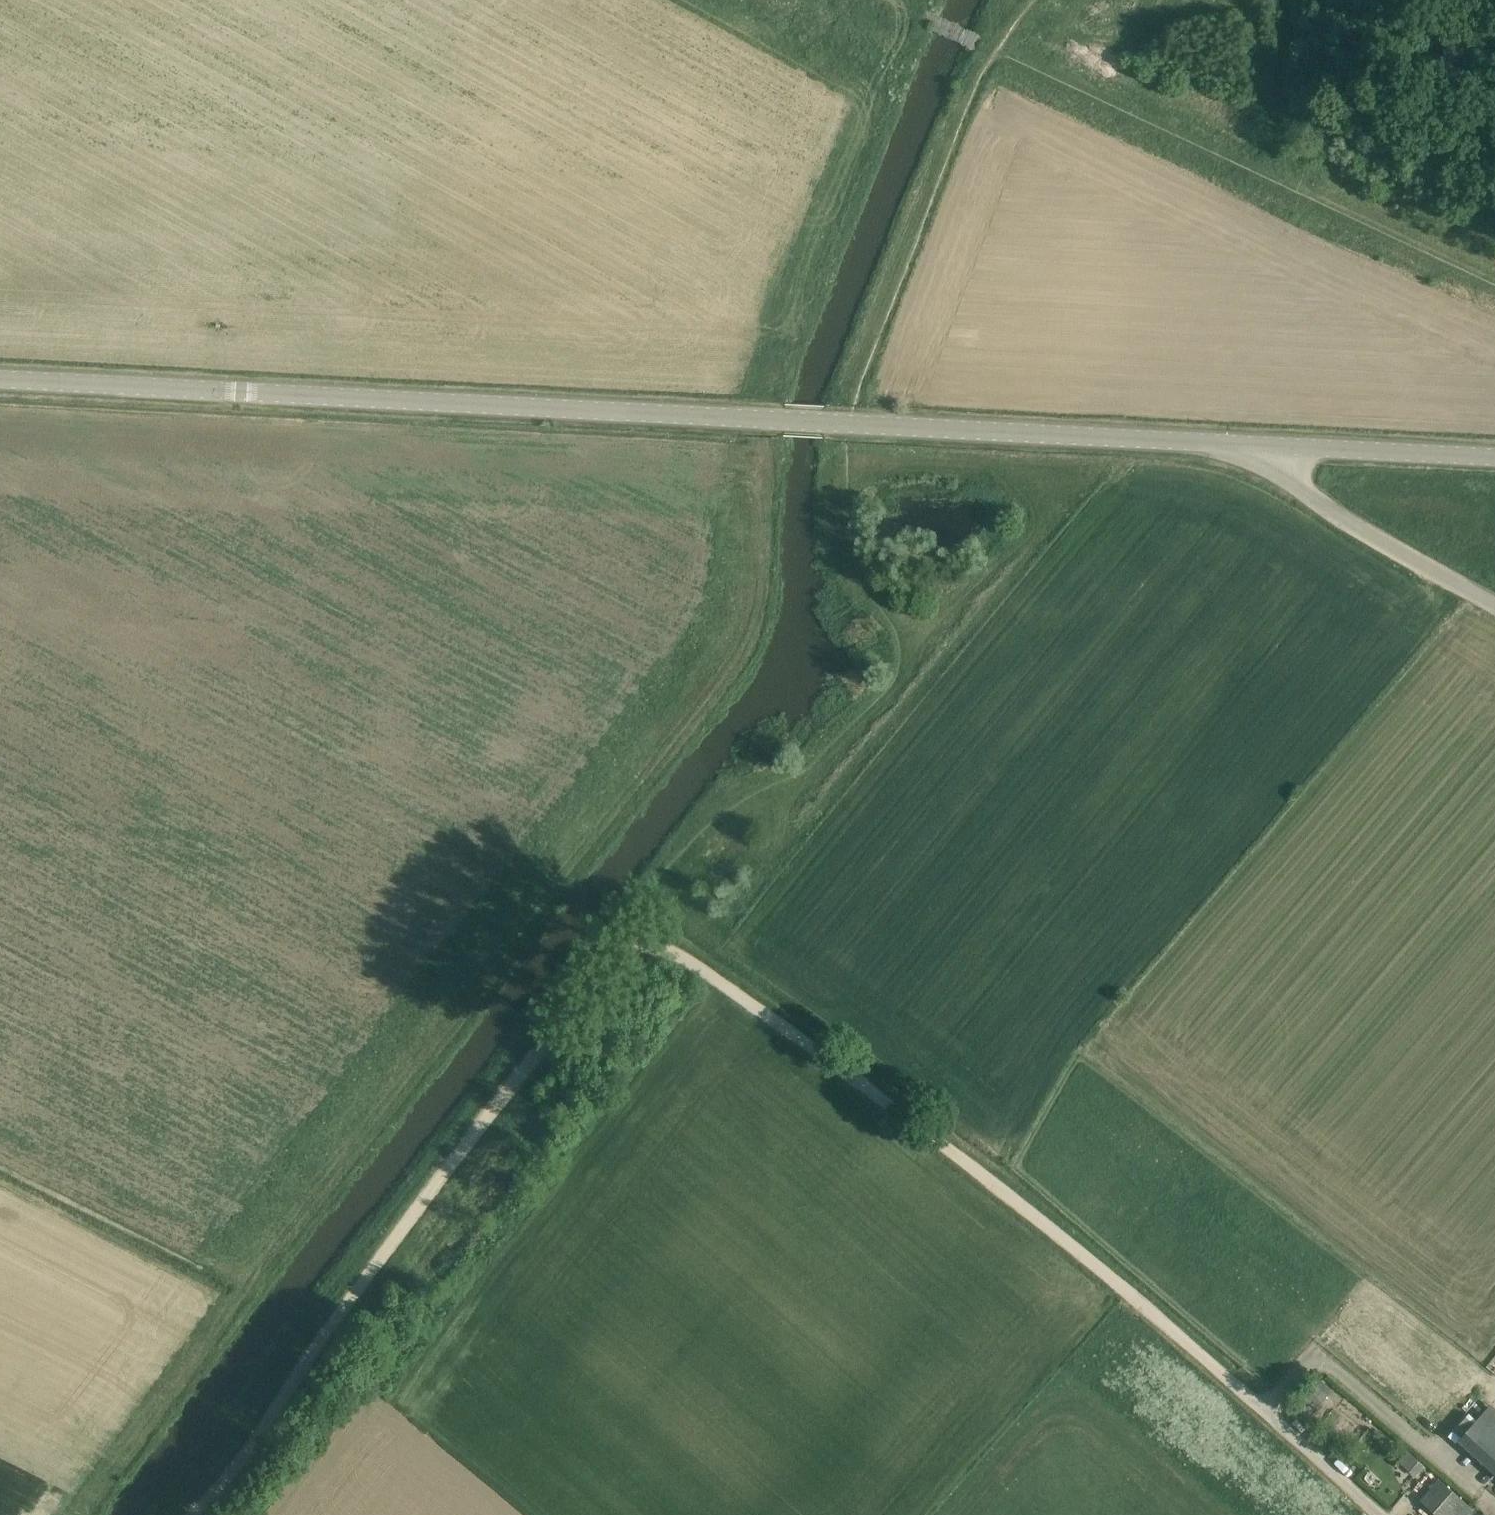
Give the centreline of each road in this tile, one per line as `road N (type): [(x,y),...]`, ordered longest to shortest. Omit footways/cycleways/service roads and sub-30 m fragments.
road 1 (tertiary): [(1209,442),(0,380)]
road 2 (track): [(1255,1397),(1012,1193),(627,908)]
road 3 (track): [(627,908),(165,1514)]
road 4 (unclassified): [(1494,608),(1209,442)]
road 5 (tertiary): [(1494,455),(1209,442)]
road 6 (unclassified): [(1393,1514),(1255,1397)]

